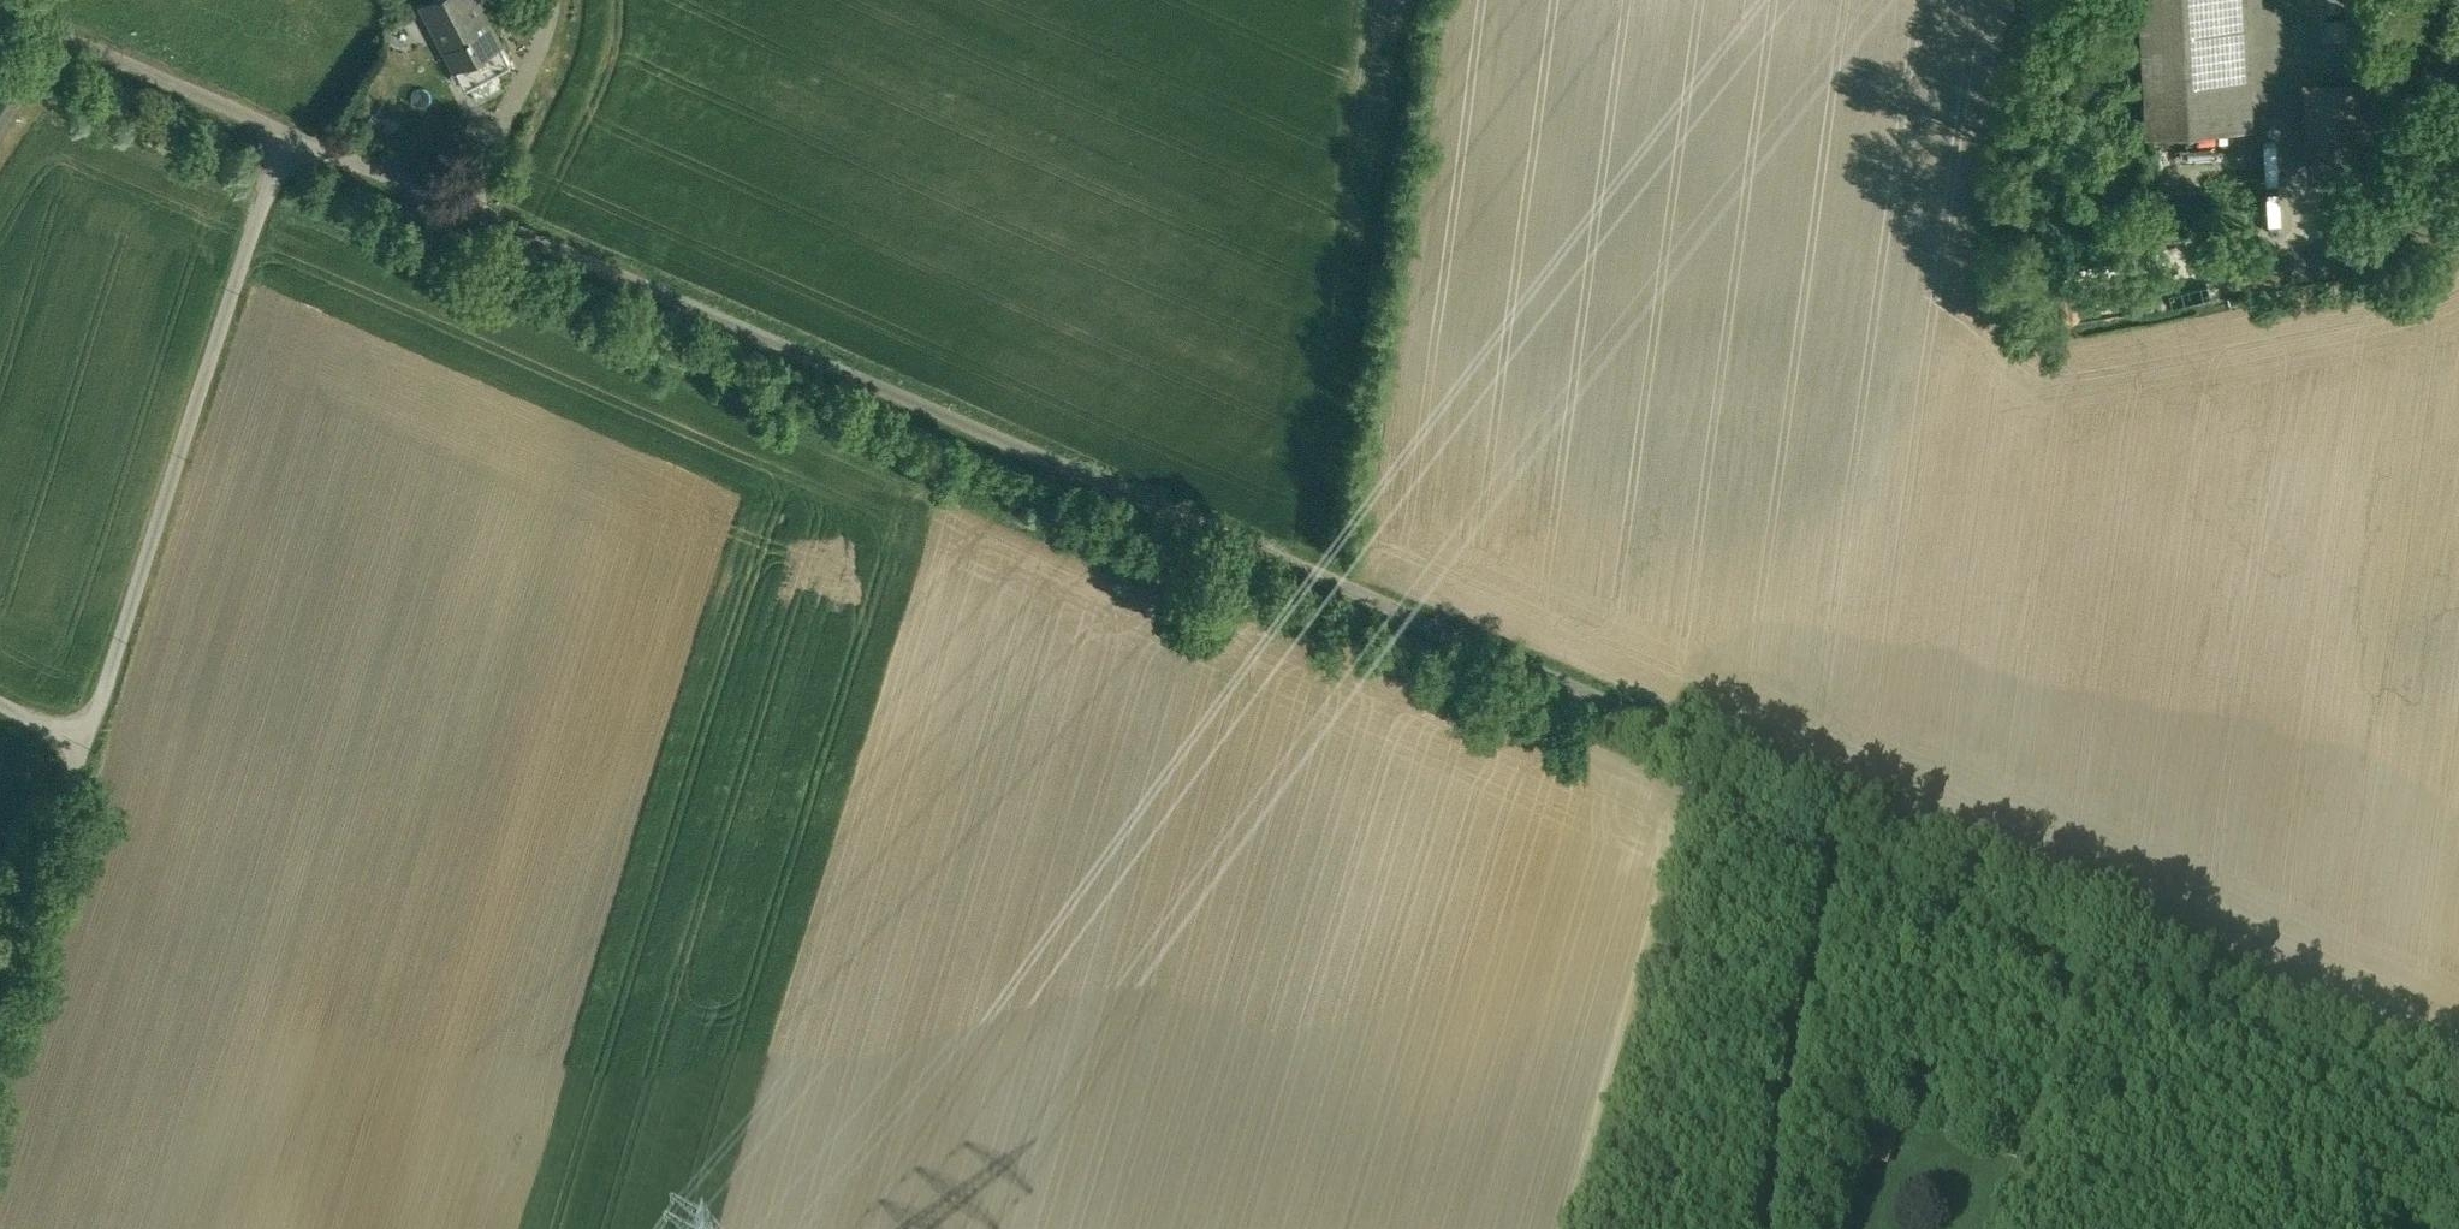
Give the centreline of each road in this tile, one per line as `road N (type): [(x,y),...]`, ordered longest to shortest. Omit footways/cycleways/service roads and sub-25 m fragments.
road 1 (unclassified): [(2458,1073),(1339,581),(266,135),(0,13)]

